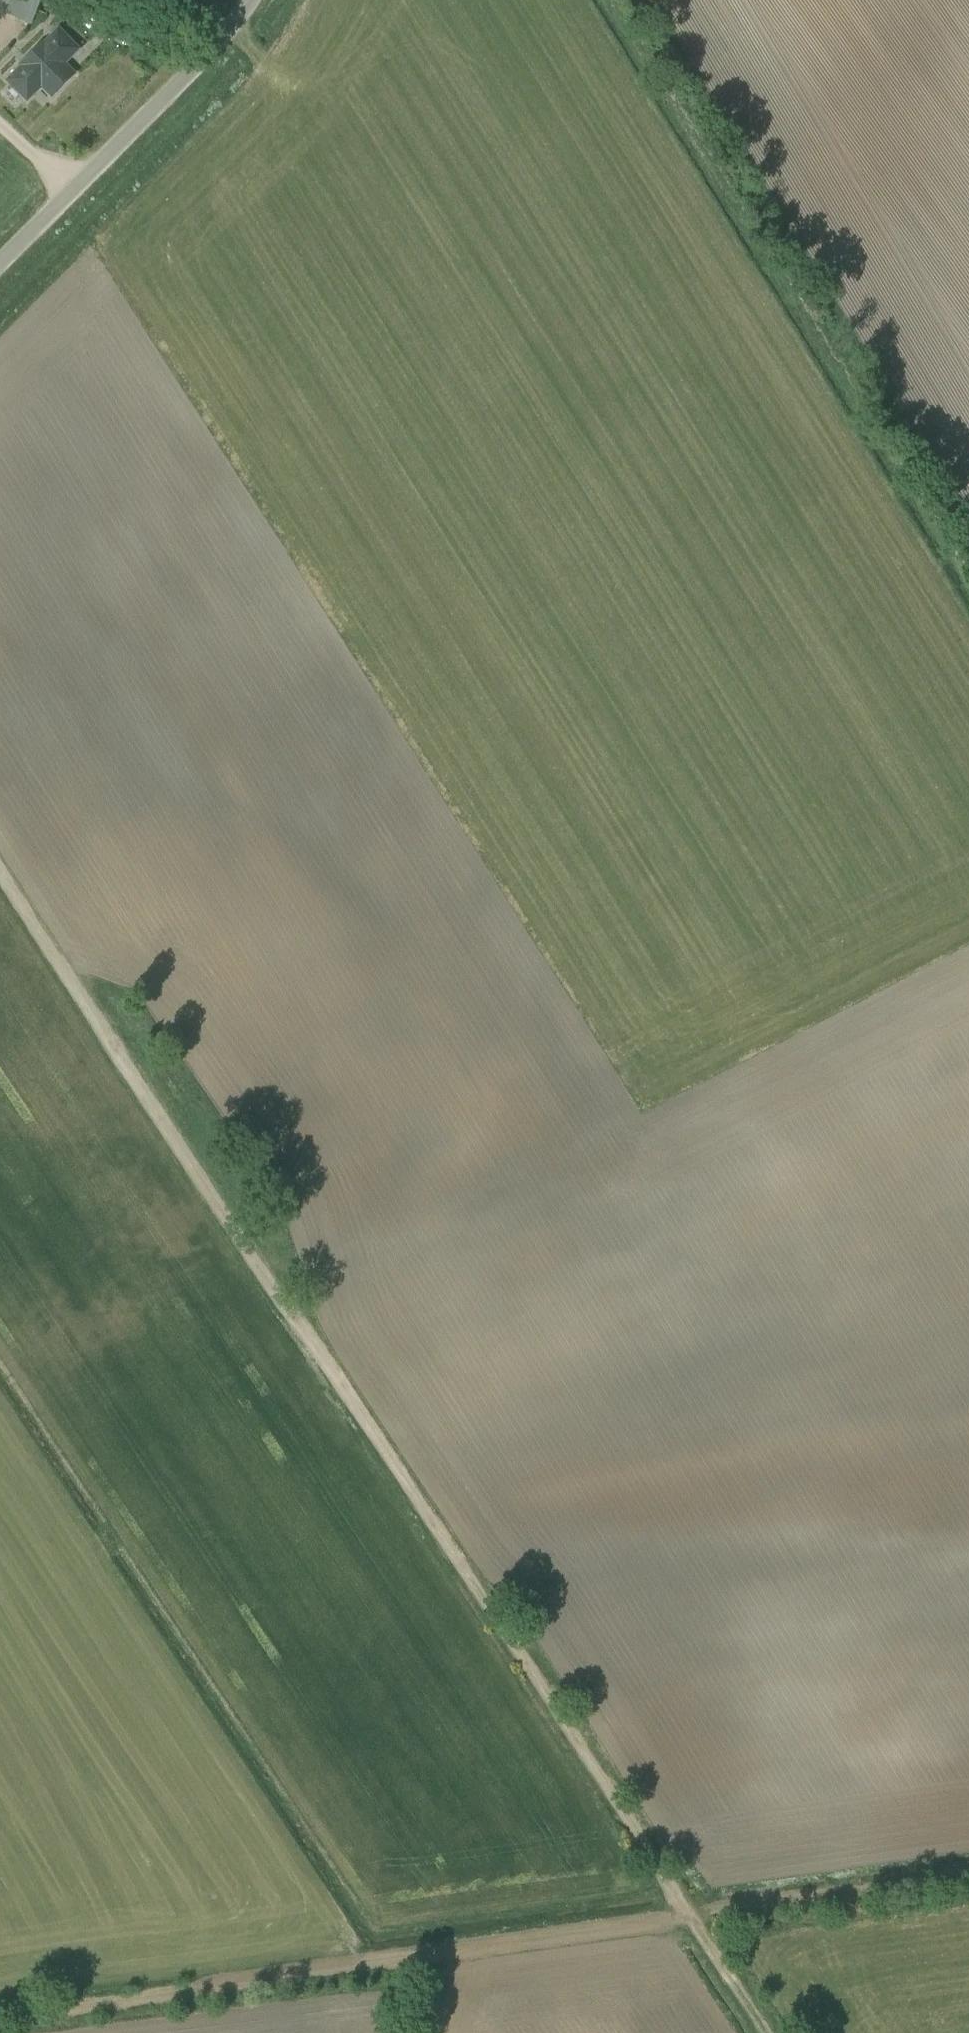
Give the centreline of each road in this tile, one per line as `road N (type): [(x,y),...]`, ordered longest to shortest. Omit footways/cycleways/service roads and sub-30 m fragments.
road 1 (track): [(0,857),(770,2032)]
road 2 (track): [(968,1874),(0,2013)]
road 3 (unclassified): [(0,277),(240,32),(256,0)]

